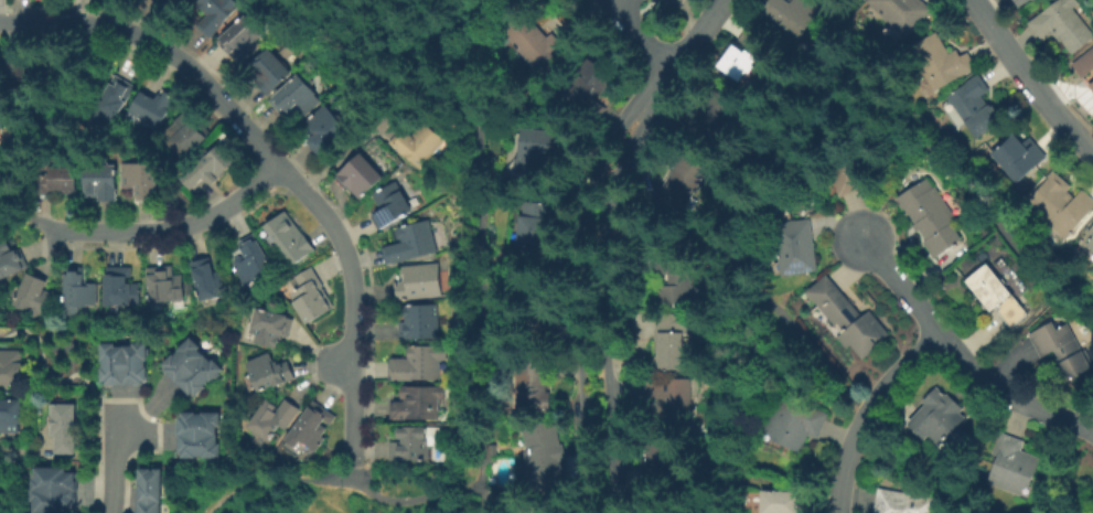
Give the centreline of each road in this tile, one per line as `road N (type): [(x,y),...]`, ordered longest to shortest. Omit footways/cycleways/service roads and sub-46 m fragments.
road 1 (residential): [(0,18),(90,18),(156,41),(242,118),(320,210),(353,281),(353,468)]
road 2 (residential): [(637,113),(618,118),(597,146),(572,213),(576,512)]
road 3 (residential): [(607,512),(599,222),(610,172),(636,133),(637,113)]
road 4 (residential): [(1092,429),(988,383),(935,332),(864,242)]
road 5 (residential): [(278,162),(201,222),(141,233),(53,229),(51,264)]
road 6 (residential): [(935,332),(860,410),(843,455),(836,512)]
road 7 (residential): [(1092,152),(975,0)]
road 8 (residential): [(637,113),(721,0)]

